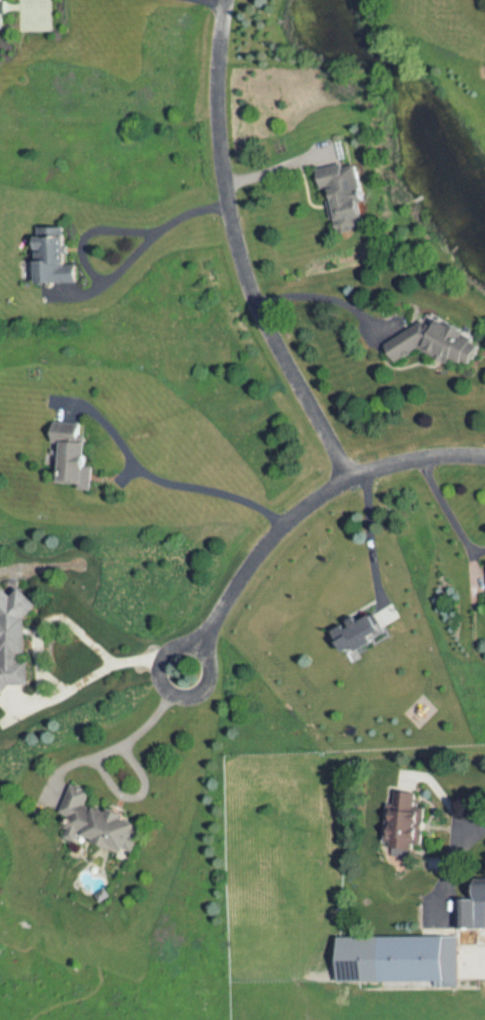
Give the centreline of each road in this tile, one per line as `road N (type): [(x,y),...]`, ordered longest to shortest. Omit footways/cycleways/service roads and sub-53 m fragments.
road 1 (residential): [(344,477),(250,299),(224,214),(212,102),(221,0)]
road 2 (residential): [(484,457),(429,456),(344,477),(290,513),(248,563),(183,675)]

